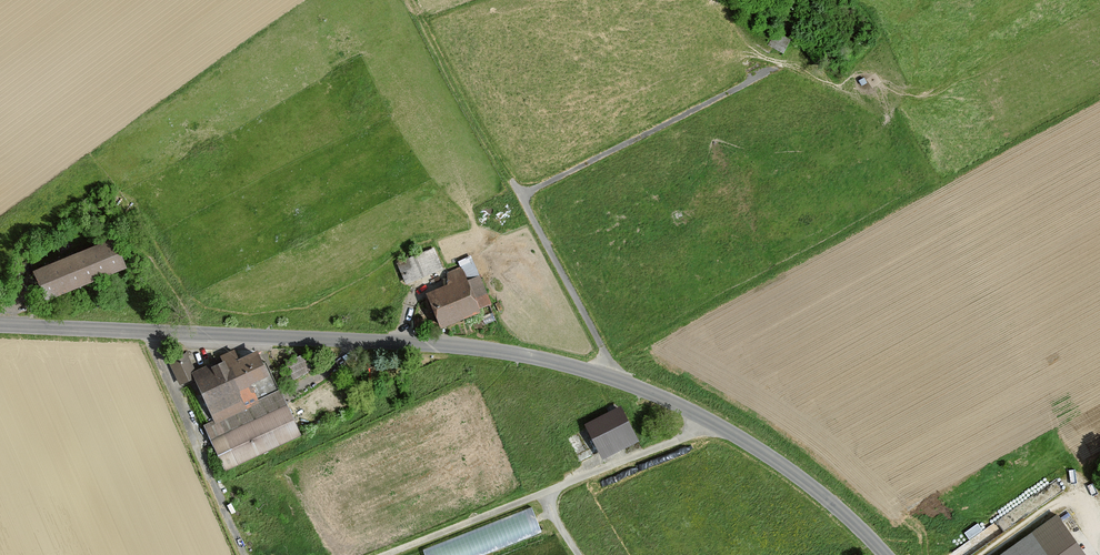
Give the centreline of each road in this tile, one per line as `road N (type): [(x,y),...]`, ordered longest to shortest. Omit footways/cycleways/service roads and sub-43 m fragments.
road 1 (tertiary): [(0,325),(441,343),(610,378),(735,435),(817,491),(883,554)]
road 2 (track): [(385,554),(712,424)]
road 3 (track): [(610,378),(523,203)]

